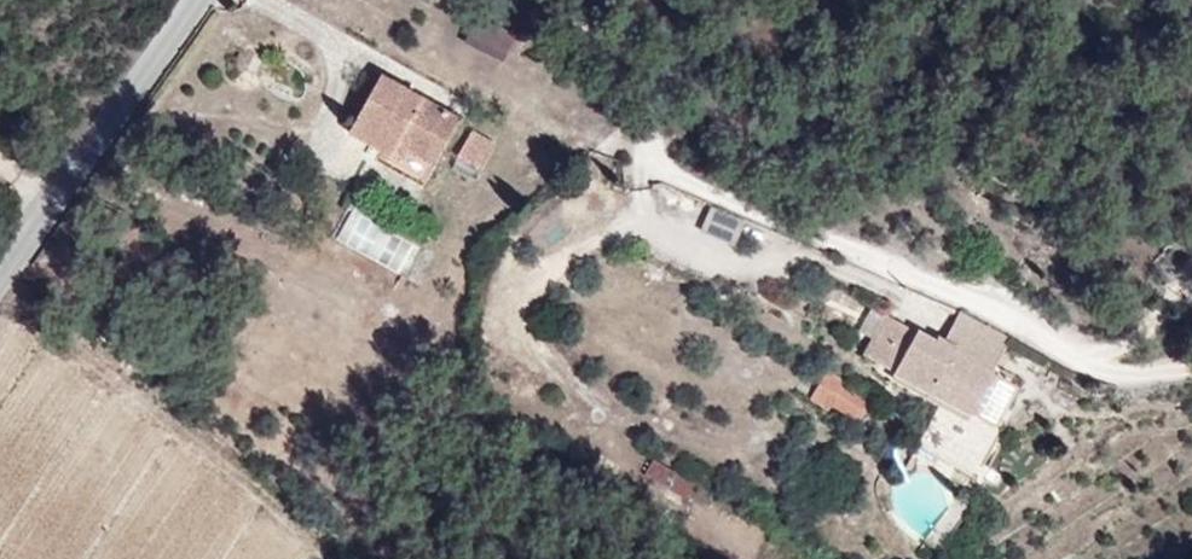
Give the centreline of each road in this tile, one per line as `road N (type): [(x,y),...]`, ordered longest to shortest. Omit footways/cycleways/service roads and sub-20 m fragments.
road 1 (unclassified): [(198,0),(0,281)]

